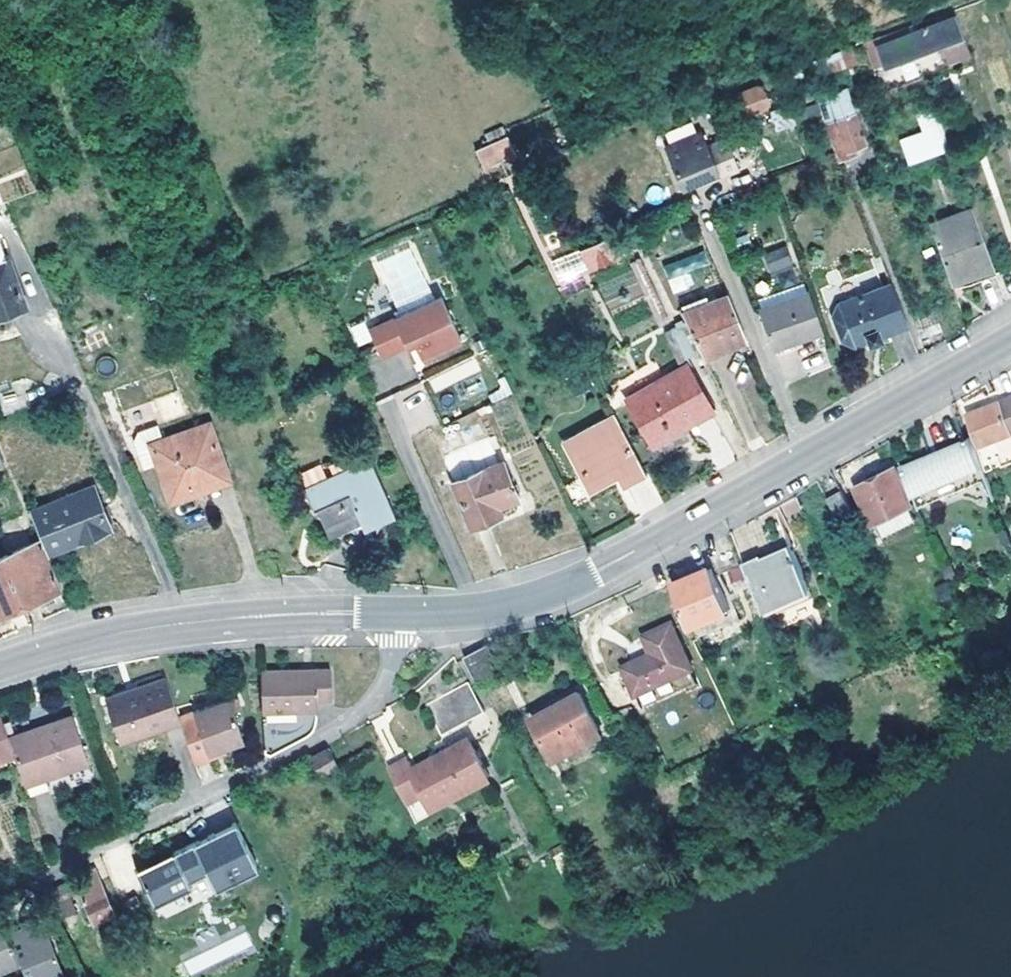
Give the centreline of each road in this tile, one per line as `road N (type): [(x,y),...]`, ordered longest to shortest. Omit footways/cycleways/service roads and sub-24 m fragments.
road 1 (tertiary): [(417,616),(509,605),(628,556),(1010,344)]
road 2 (residential): [(417,616),(379,707),(248,787),(60,864)]
road 3 (tertiary): [(0,672),(83,643),(196,620),(417,616)]

